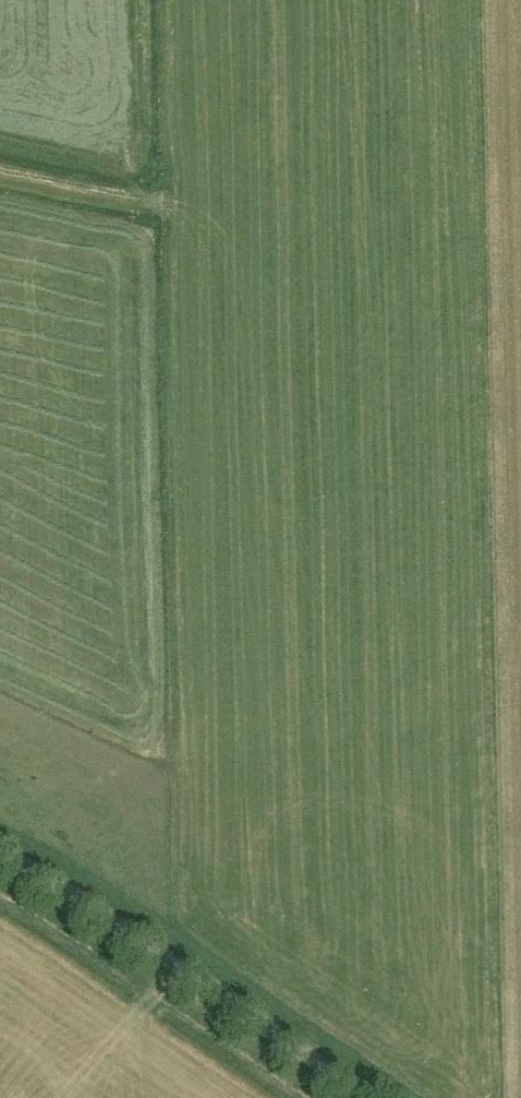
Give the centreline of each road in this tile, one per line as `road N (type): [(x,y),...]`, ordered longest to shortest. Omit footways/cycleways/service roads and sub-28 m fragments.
road 1 (unclassified): [(367,1097),(59,887),(0,855)]

